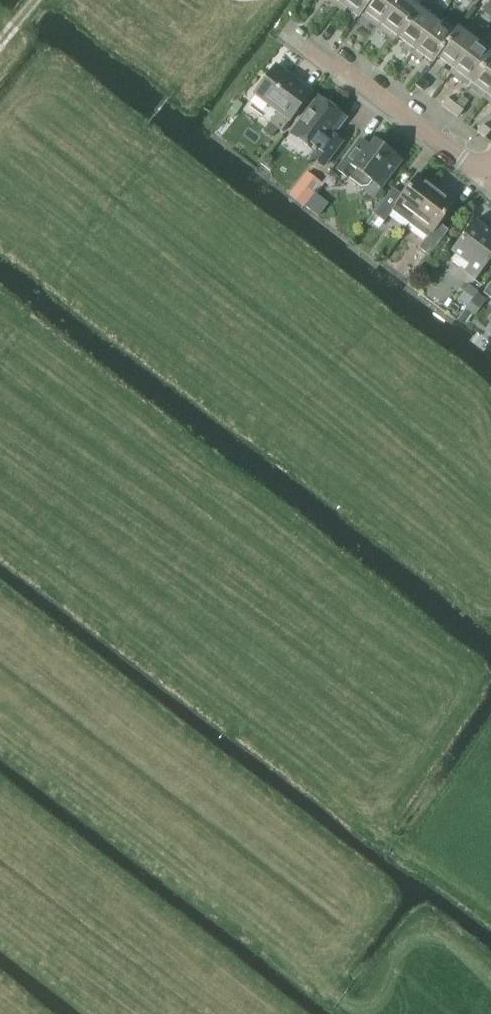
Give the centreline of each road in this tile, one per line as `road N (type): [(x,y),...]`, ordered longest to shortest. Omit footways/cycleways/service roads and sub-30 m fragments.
road 1 (residential): [(484,177),(301,43)]

